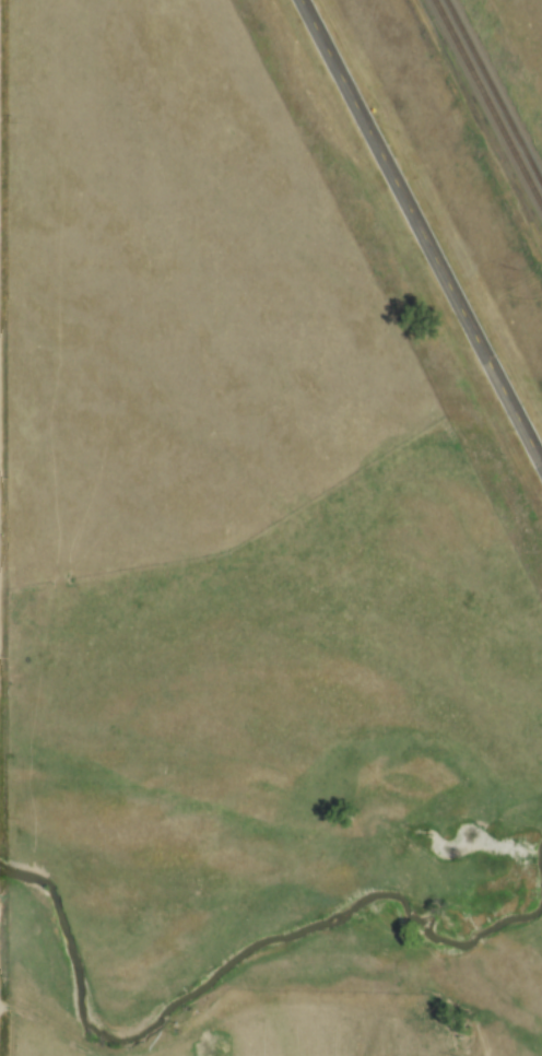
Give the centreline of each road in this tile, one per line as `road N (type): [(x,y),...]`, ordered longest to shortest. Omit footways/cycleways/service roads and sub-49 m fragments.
road 1 (primary): [(541,456),(307,0)]

